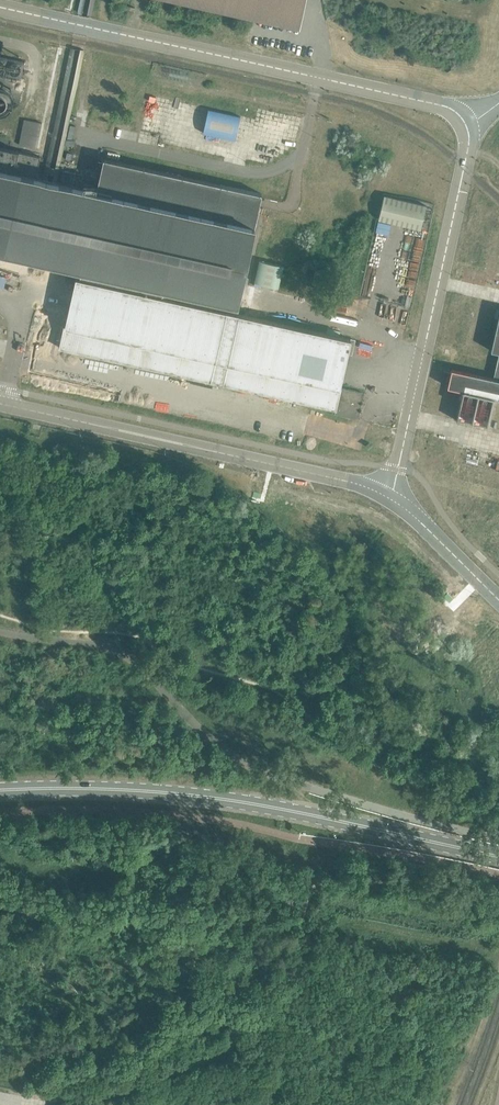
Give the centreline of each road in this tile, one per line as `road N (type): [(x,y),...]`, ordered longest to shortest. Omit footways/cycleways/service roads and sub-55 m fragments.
road 1 (secondary): [(498,861),(245,806),(107,788),(0,792)]

